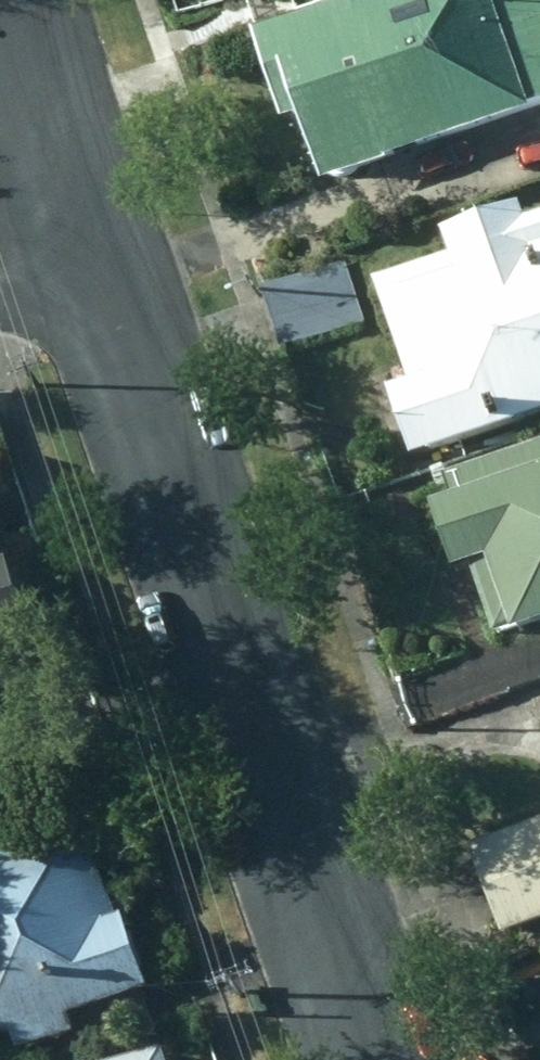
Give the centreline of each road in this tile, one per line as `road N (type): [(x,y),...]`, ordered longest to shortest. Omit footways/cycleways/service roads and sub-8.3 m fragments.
road 1 (residential): [(374,1059),(92,237)]
road 2 (residential): [(92,237),(12,0)]

